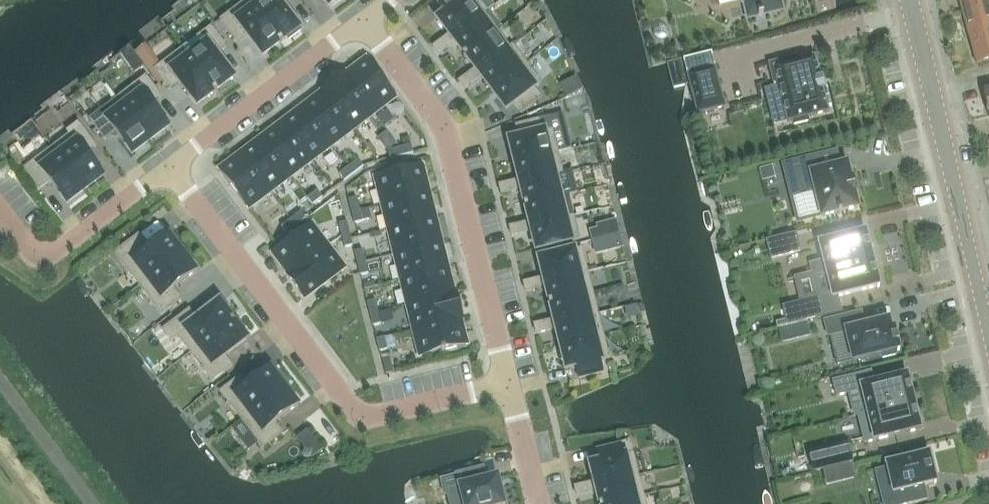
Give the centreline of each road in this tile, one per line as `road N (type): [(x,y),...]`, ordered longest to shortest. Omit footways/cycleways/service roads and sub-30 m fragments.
road 1 (residential): [(506,384),(359,418),(169,167)]
road 2 (residential): [(506,384),(448,137),(364,20)]
road 3 (tertiary): [(988,340),(907,0)]
road 4 (residential): [(169,167),(364,20)]
road 5 (residential): [(0,211),(32,252),(49,256),(169,167)]
road 6 (residential): [(536,503),(506,384)]

